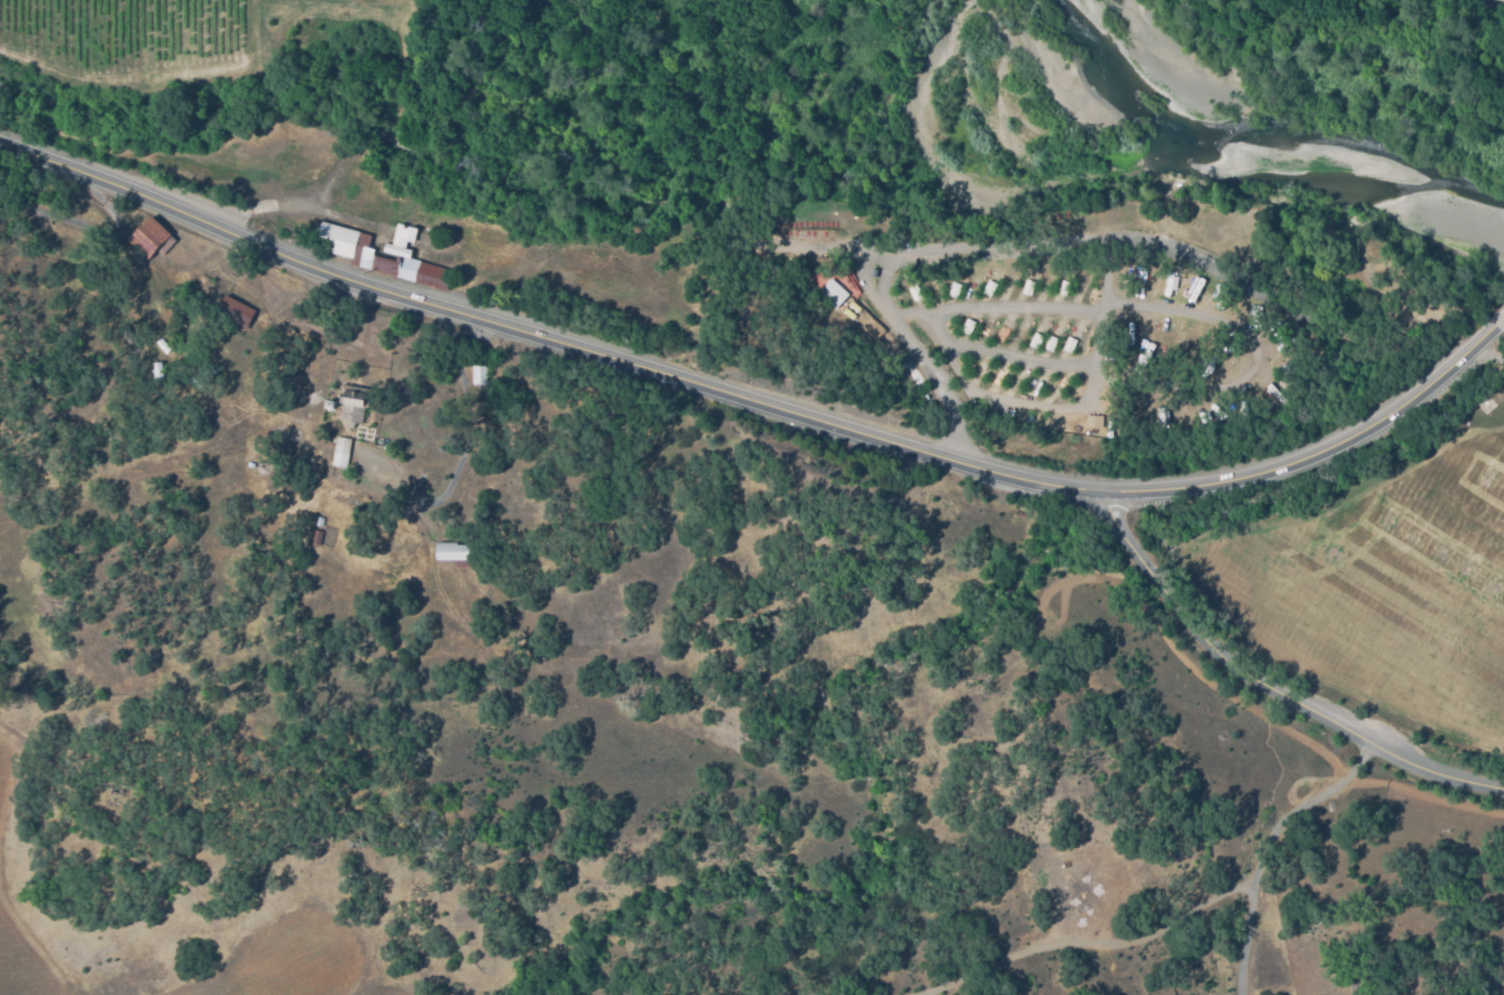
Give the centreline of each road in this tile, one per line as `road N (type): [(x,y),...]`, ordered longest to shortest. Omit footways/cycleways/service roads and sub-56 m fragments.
road 1 (secondary): [(0,147),(335,278),(1033,487),(1188,490),(1305,462),(1402,410),(1498,327)]
road 2 (residential): [(1503,786),(1422,765),(1326,724),(1263,683),(1185,609),(1106,493)]

